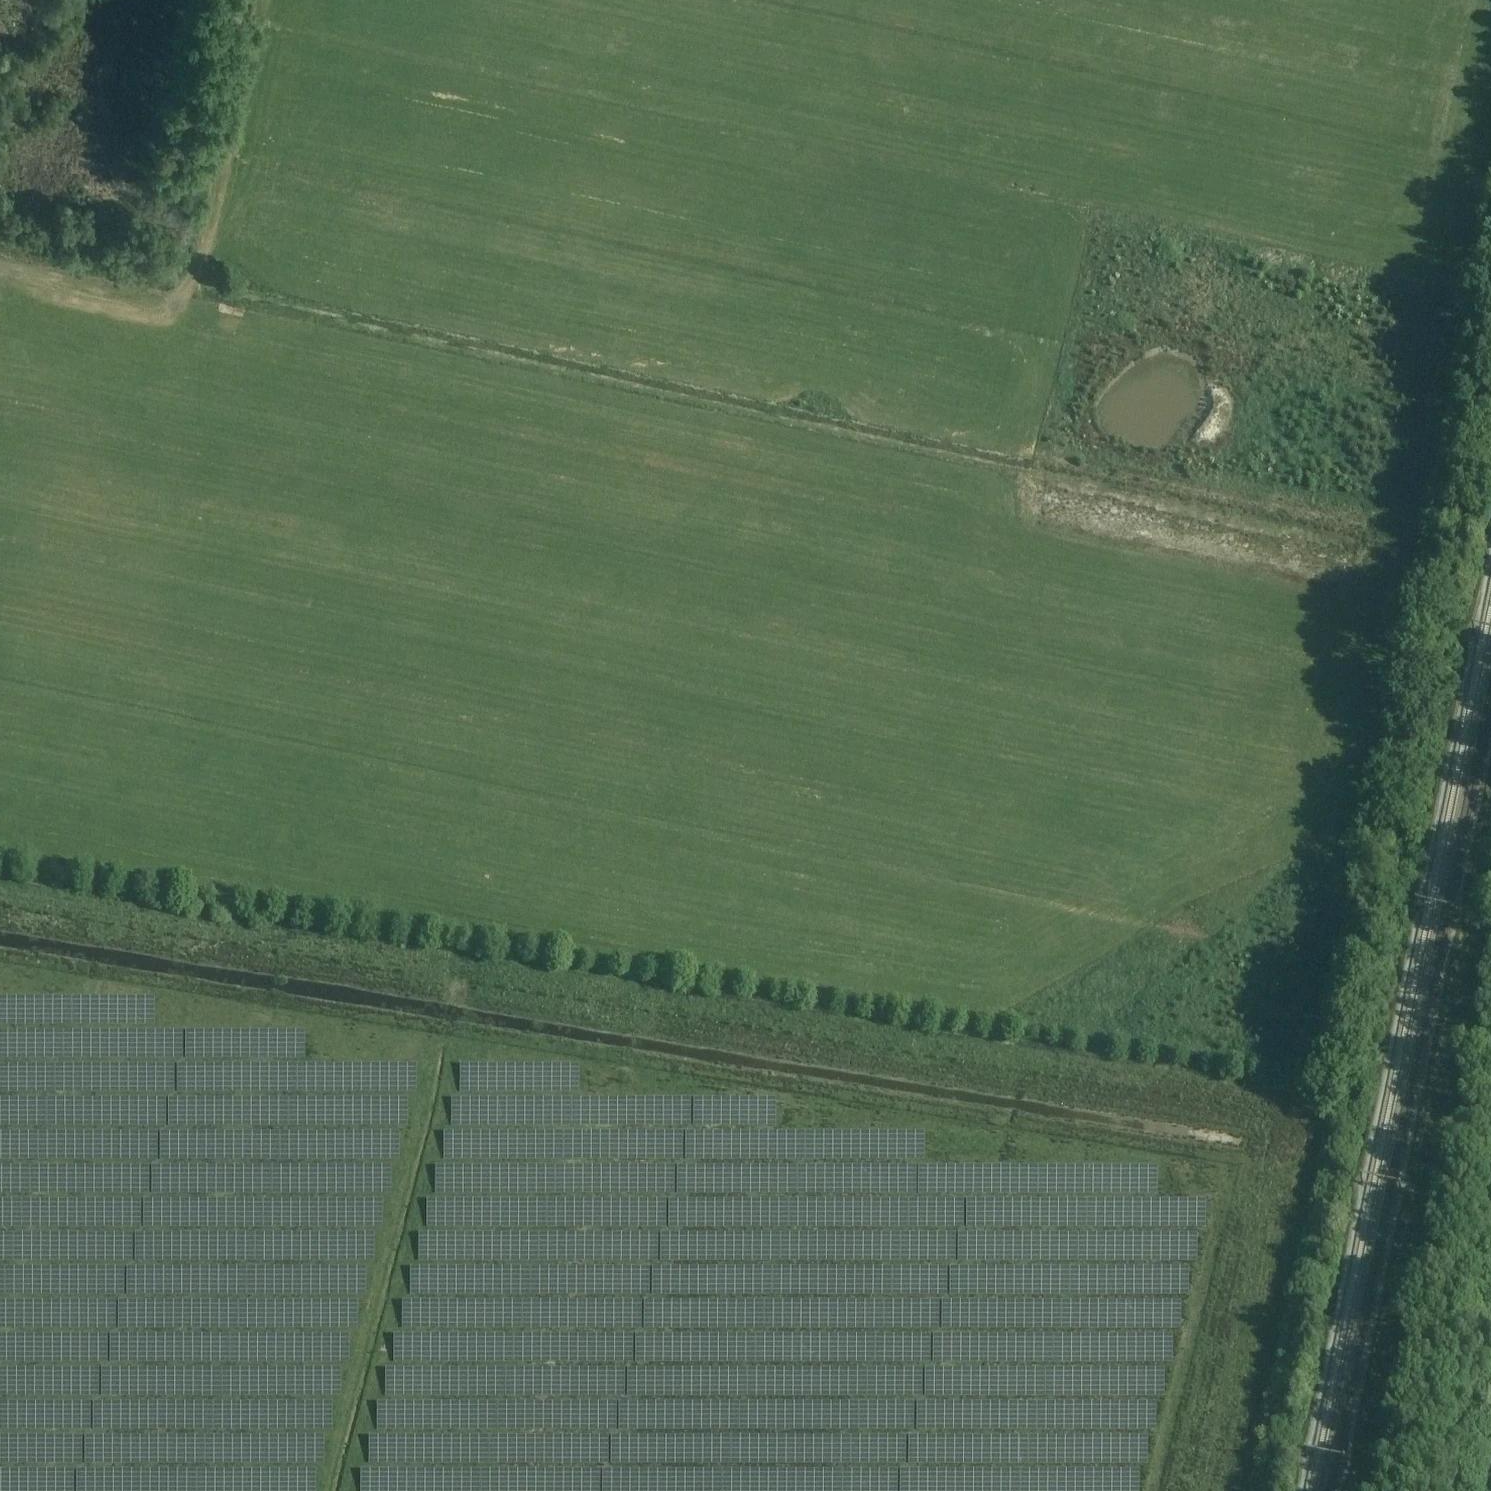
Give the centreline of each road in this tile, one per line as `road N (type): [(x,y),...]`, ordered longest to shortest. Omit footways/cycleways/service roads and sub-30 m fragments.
road 1 (track): [(260,0),(189,297),(0,256)]

